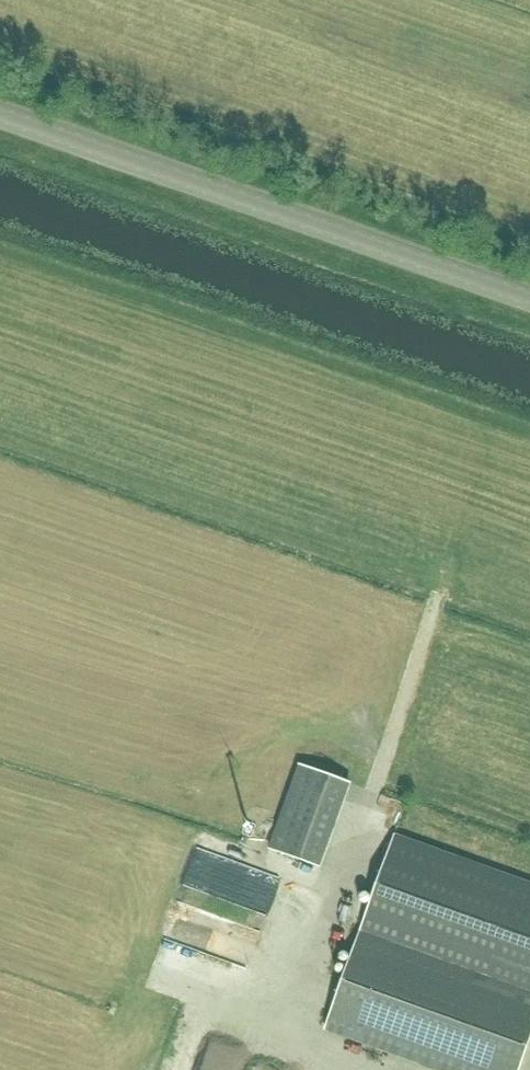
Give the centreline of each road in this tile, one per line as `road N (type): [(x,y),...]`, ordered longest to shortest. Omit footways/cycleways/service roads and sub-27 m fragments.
road 1 (tertiary): [(529,299),(0,116)]

